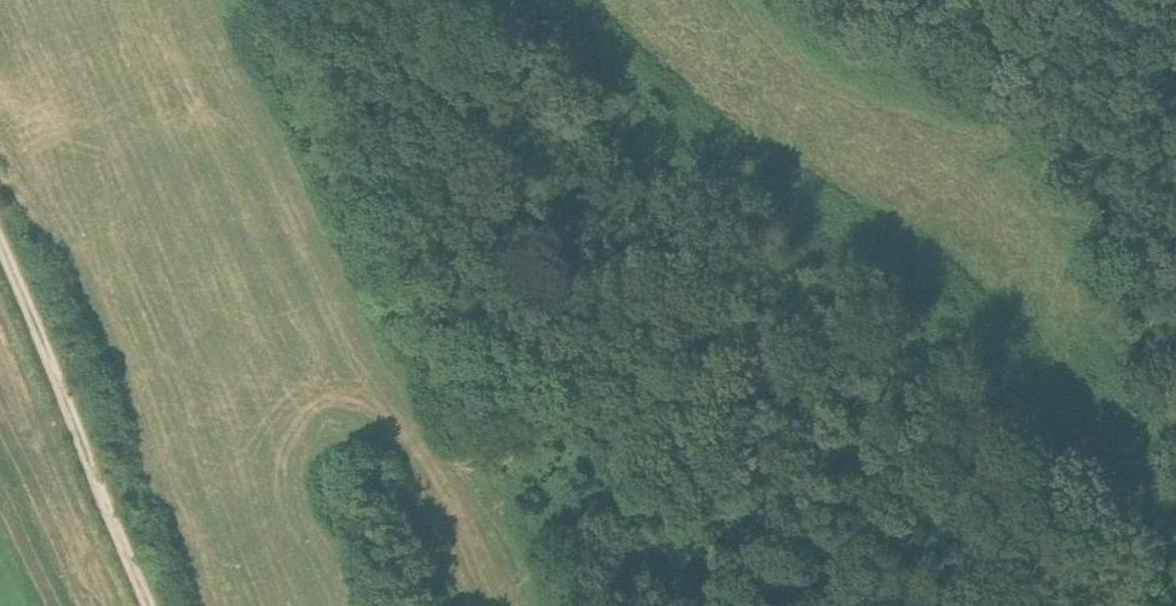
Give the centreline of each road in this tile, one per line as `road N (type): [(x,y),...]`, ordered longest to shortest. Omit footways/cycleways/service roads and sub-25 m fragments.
road 1 (track): [(329,0),(388,129),(504,310),(692,493),(789,605)]
road 2 (track): [(996,0),(1029,71),(1112,195),(1175,410)]
road 3 (track): [(0,241),(150,605)]

